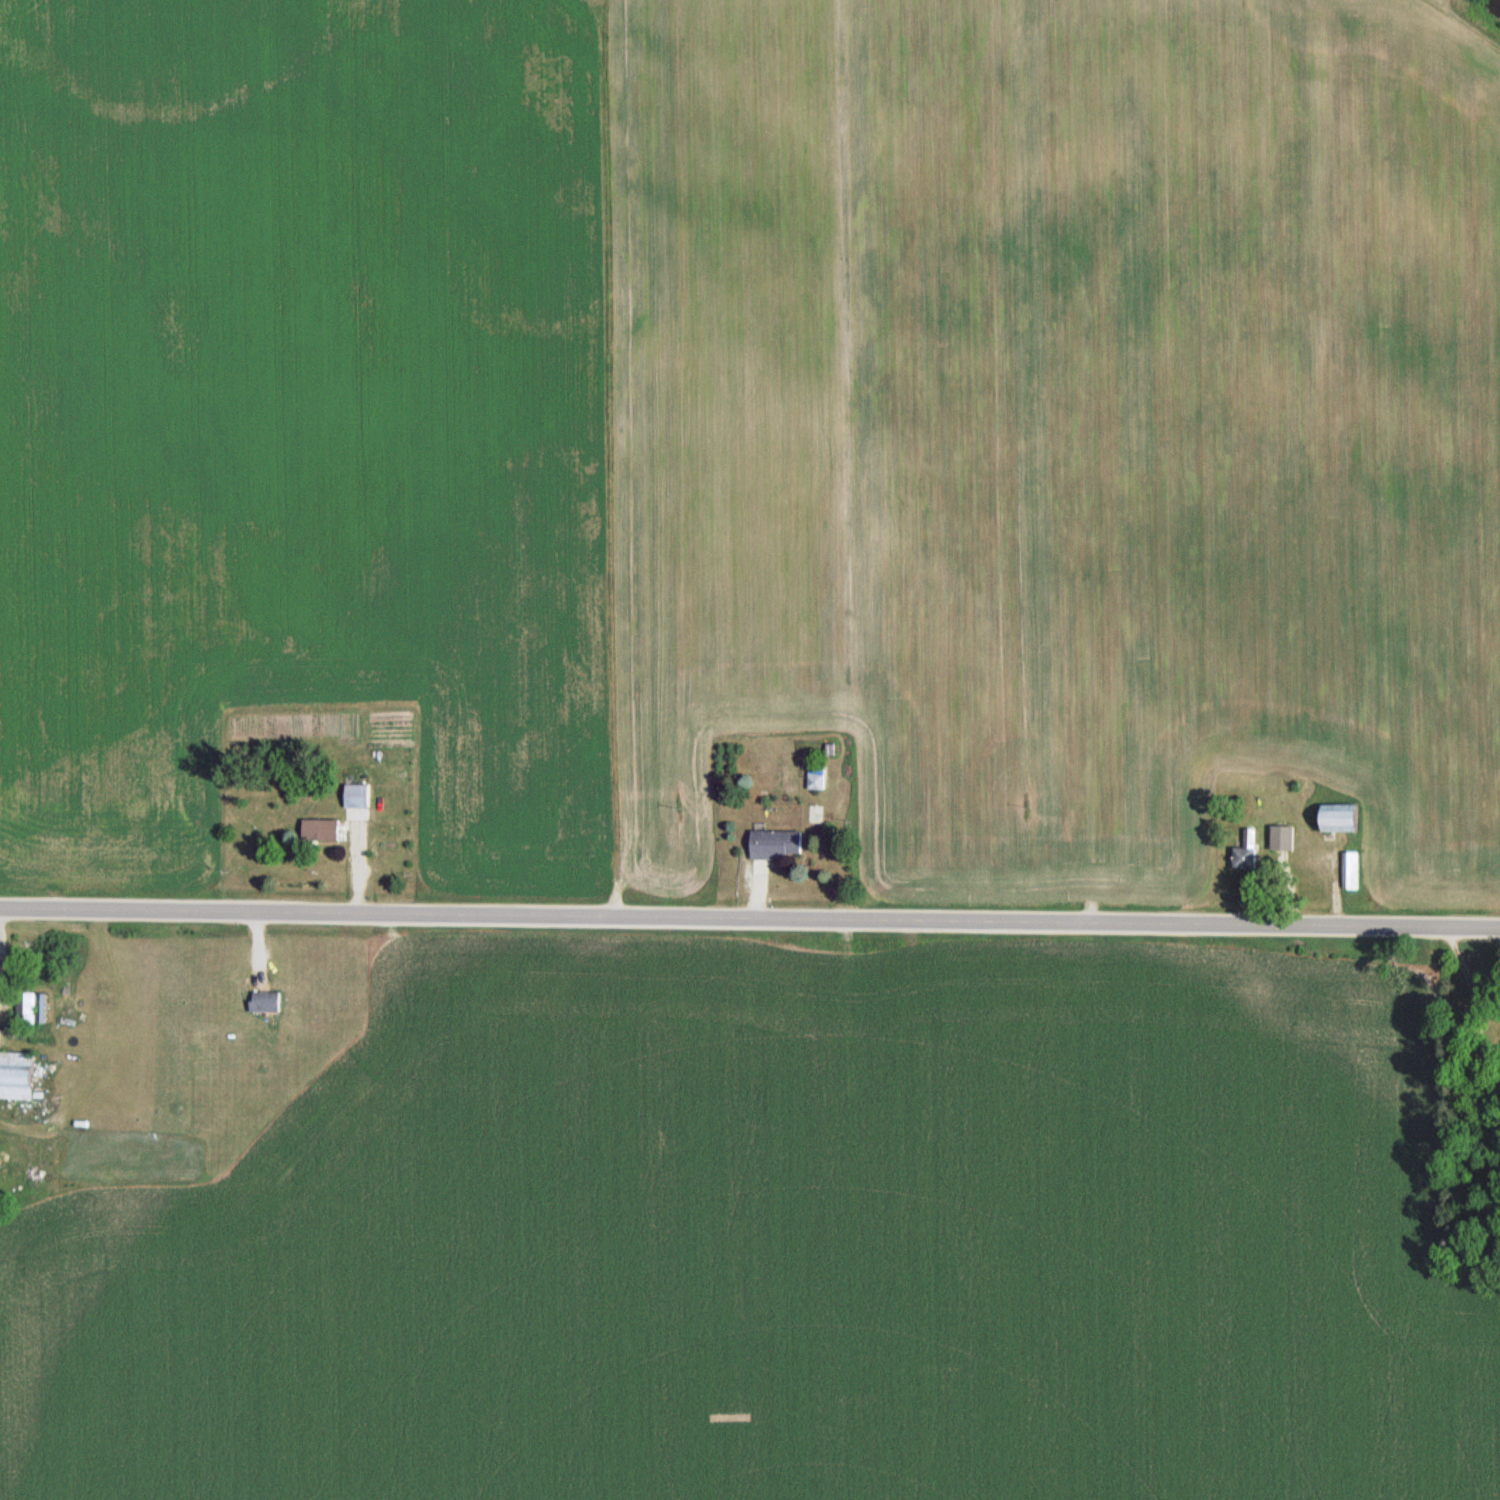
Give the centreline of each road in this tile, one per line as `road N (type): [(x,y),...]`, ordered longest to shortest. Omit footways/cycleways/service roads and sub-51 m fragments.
road 1 (residential): [(1499,929),(0,907)]

